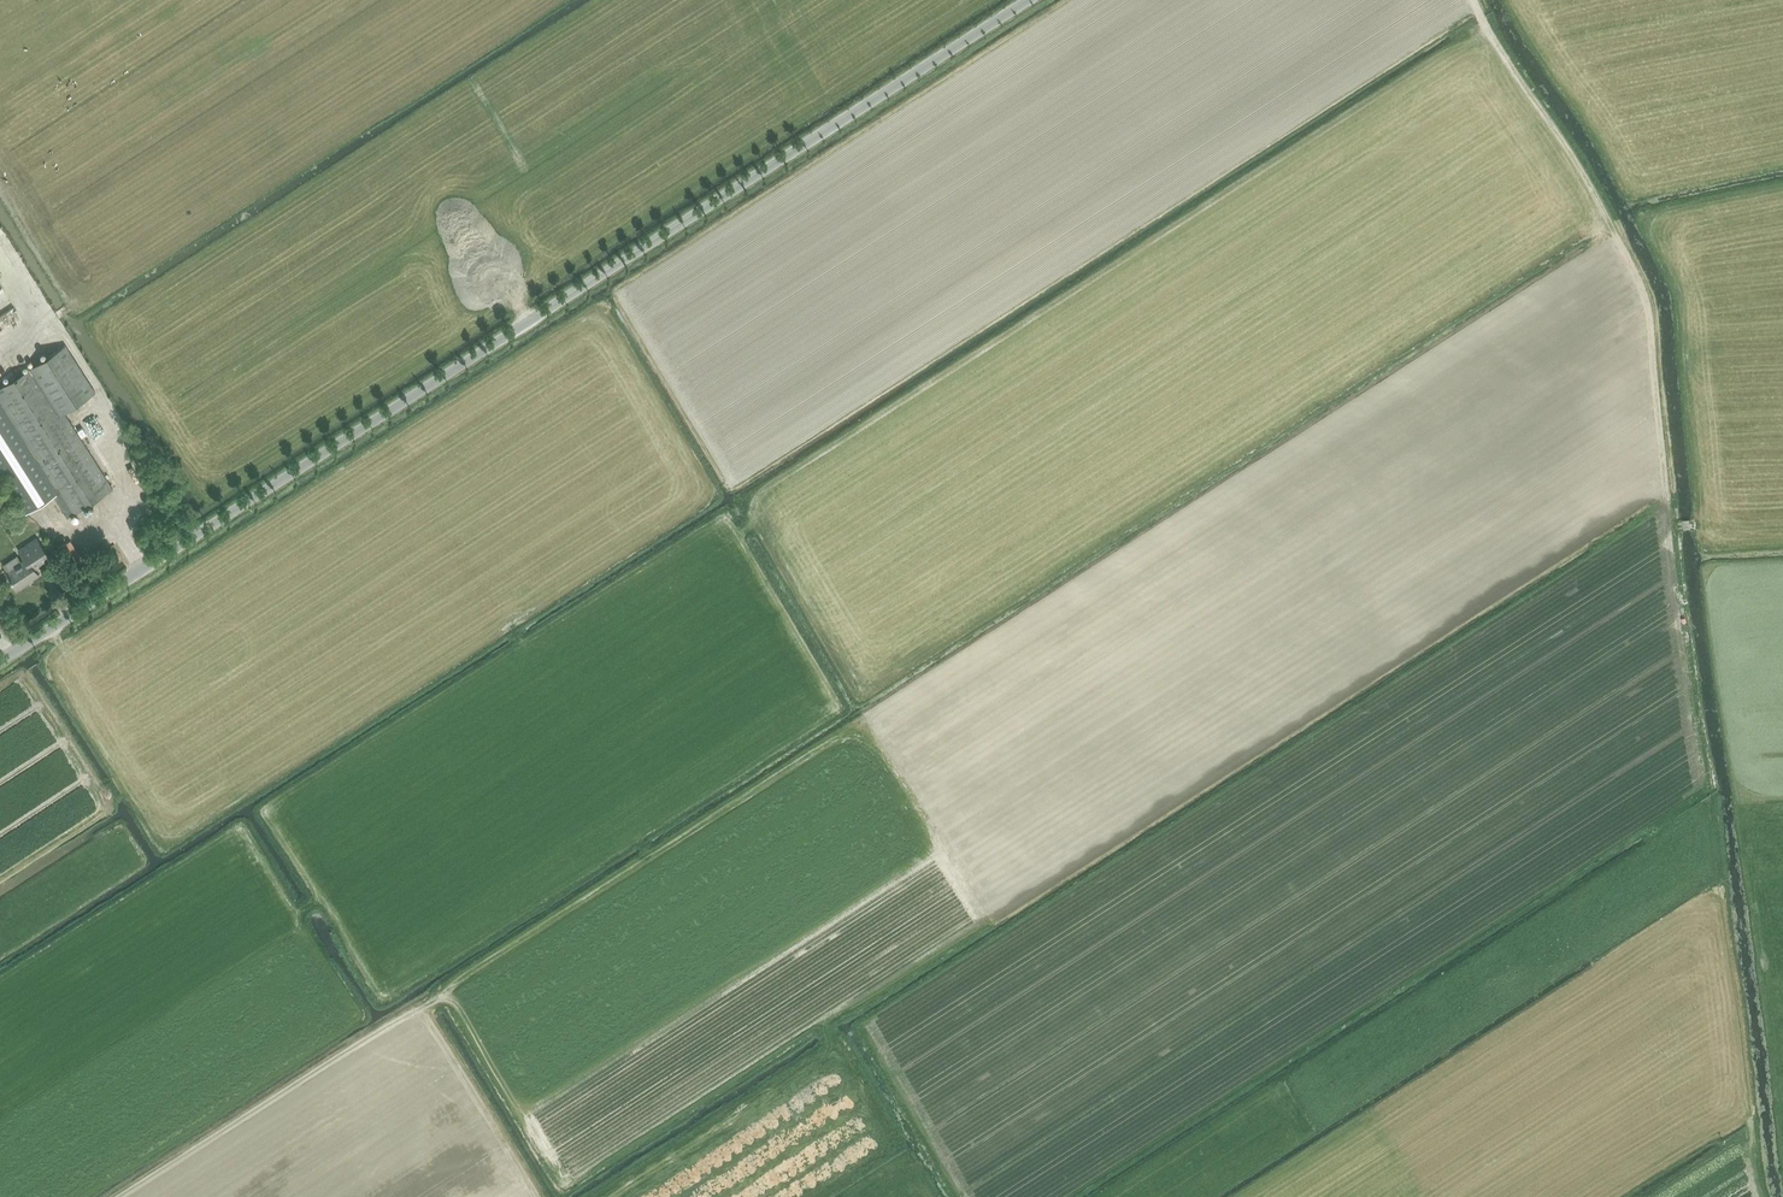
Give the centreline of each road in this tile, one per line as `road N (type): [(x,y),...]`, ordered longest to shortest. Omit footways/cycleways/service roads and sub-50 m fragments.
road 1 (unclassified): [(0,668),(1028,0)]
road 2 (track): [(1473,0),(1612,224)]

